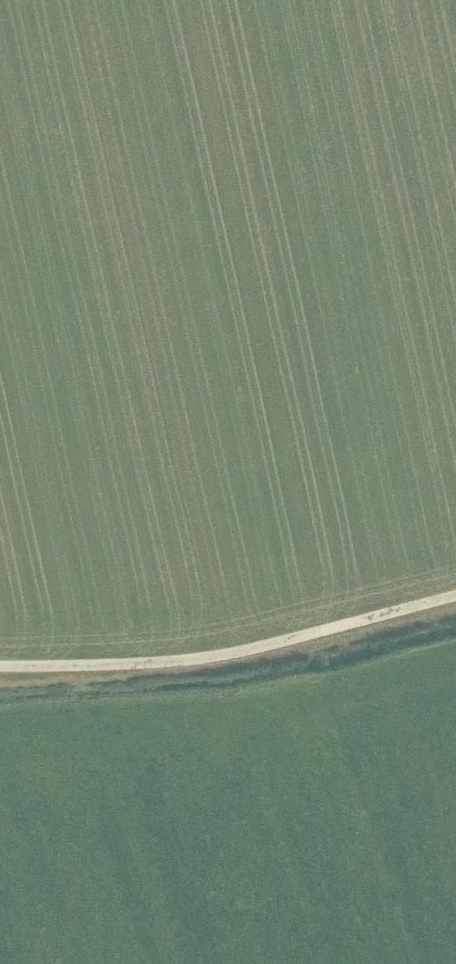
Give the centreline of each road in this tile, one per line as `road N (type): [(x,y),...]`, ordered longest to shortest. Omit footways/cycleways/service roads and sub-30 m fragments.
road 1 (track): [(0,663),(233,656),(455,597)]

